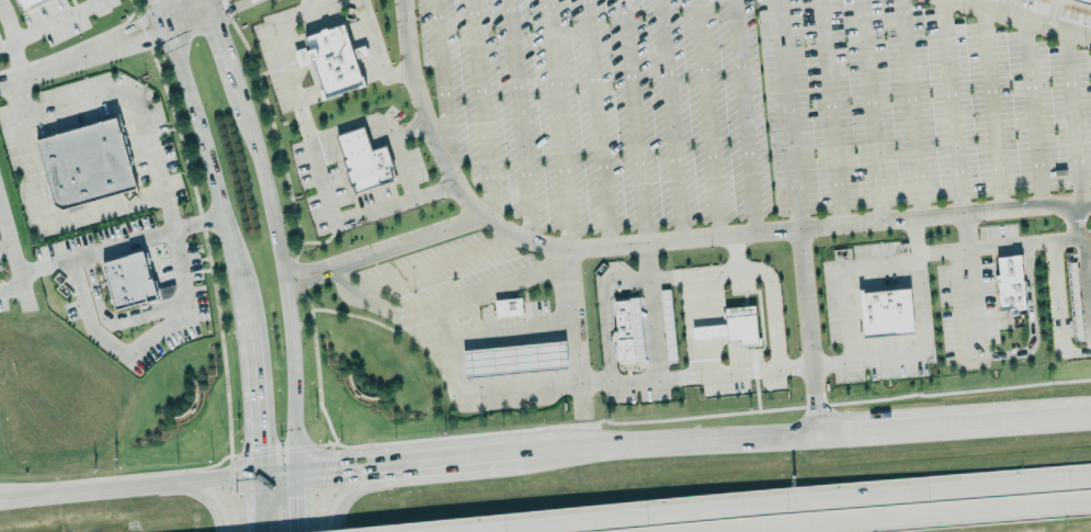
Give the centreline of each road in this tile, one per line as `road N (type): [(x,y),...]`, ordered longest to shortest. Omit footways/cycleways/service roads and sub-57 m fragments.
road 1 (motorway): [(1090,479),(376,531)]
road 2 (secondary): [(1090,416),(530,450)]
road 3 (primary): [(152,0),(209,166),(254,407),(279,471)]
road 4 (primary): [(279,471),(293,429),(276,238),(245,107),(204,0)]
road 5 (motorway): [(744,531),(1090,503)]
road 6 (secondary): [(279,471),(0,505)]
road 7 (secondary): [(530,450),(386,460)]

